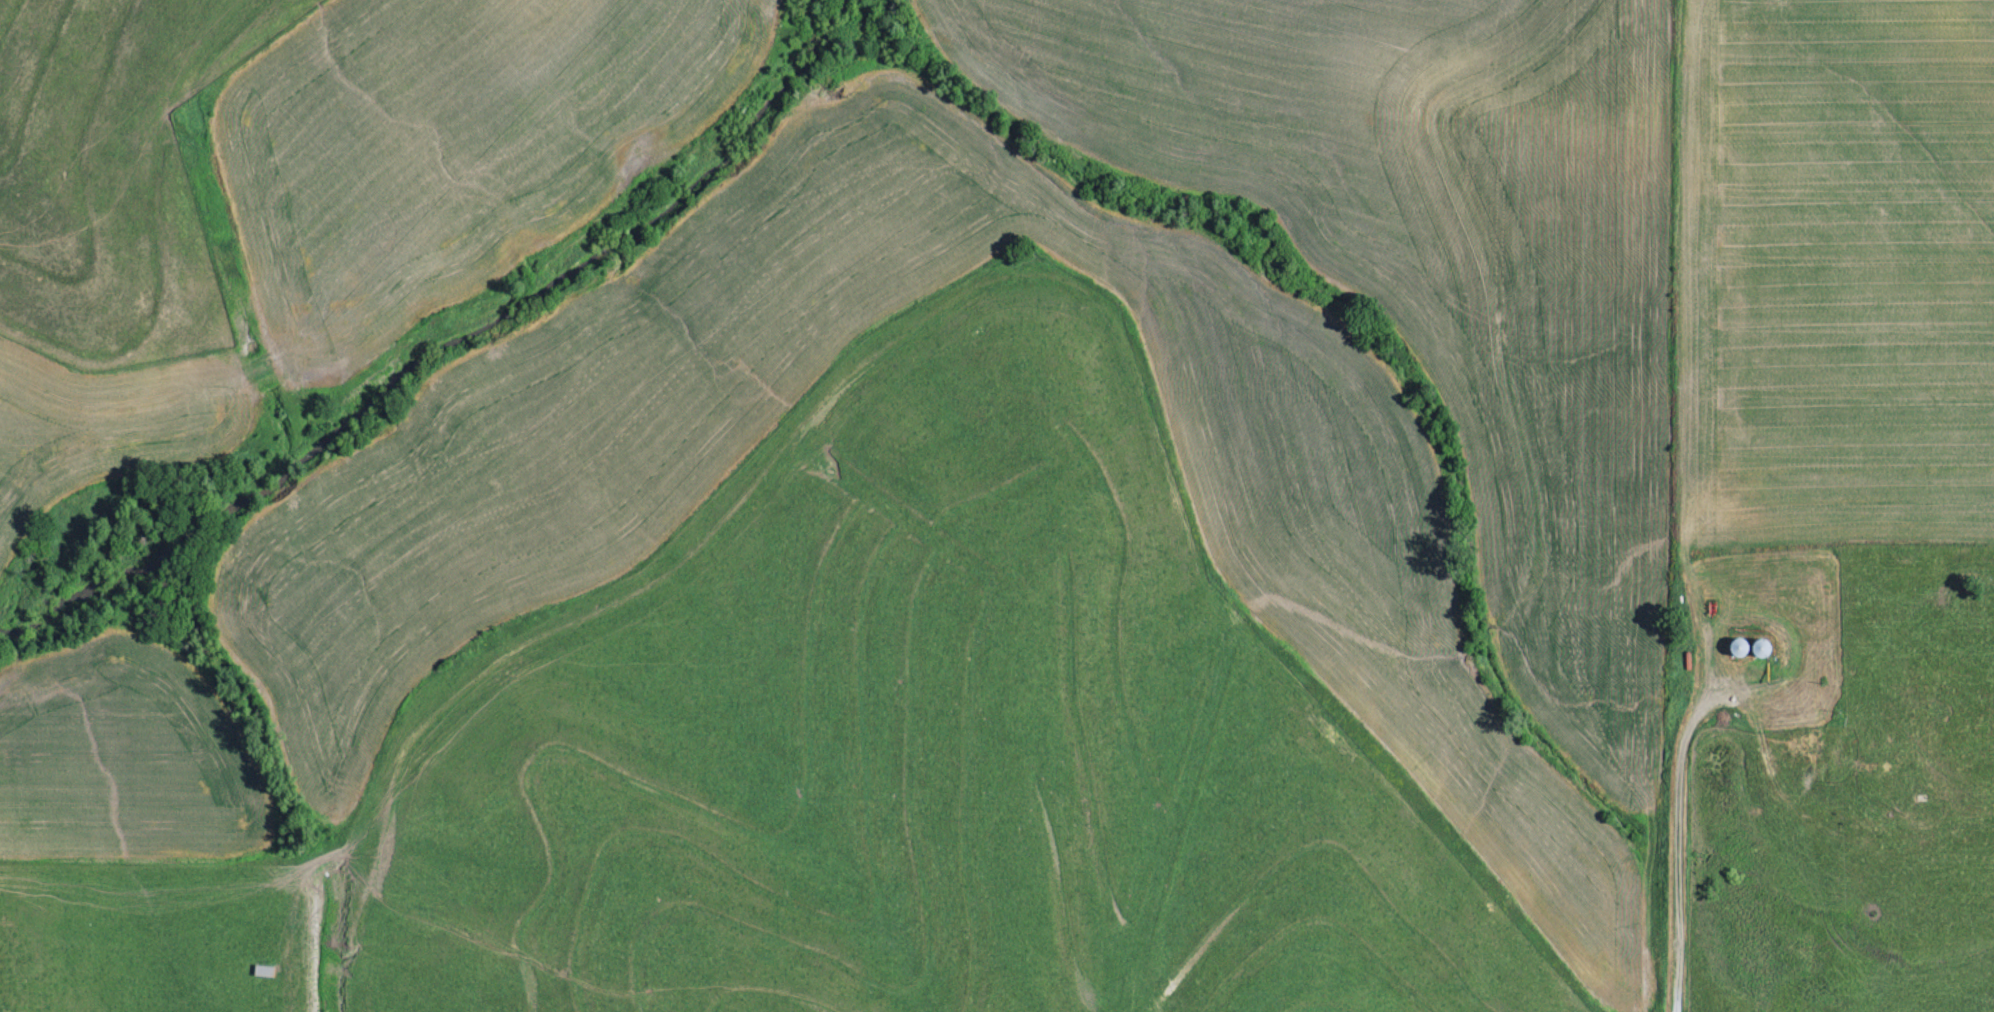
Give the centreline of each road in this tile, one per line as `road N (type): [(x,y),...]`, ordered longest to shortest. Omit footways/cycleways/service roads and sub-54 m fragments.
road 1 (residential): [(1678,1011),(1682,763),(1730,701)]

